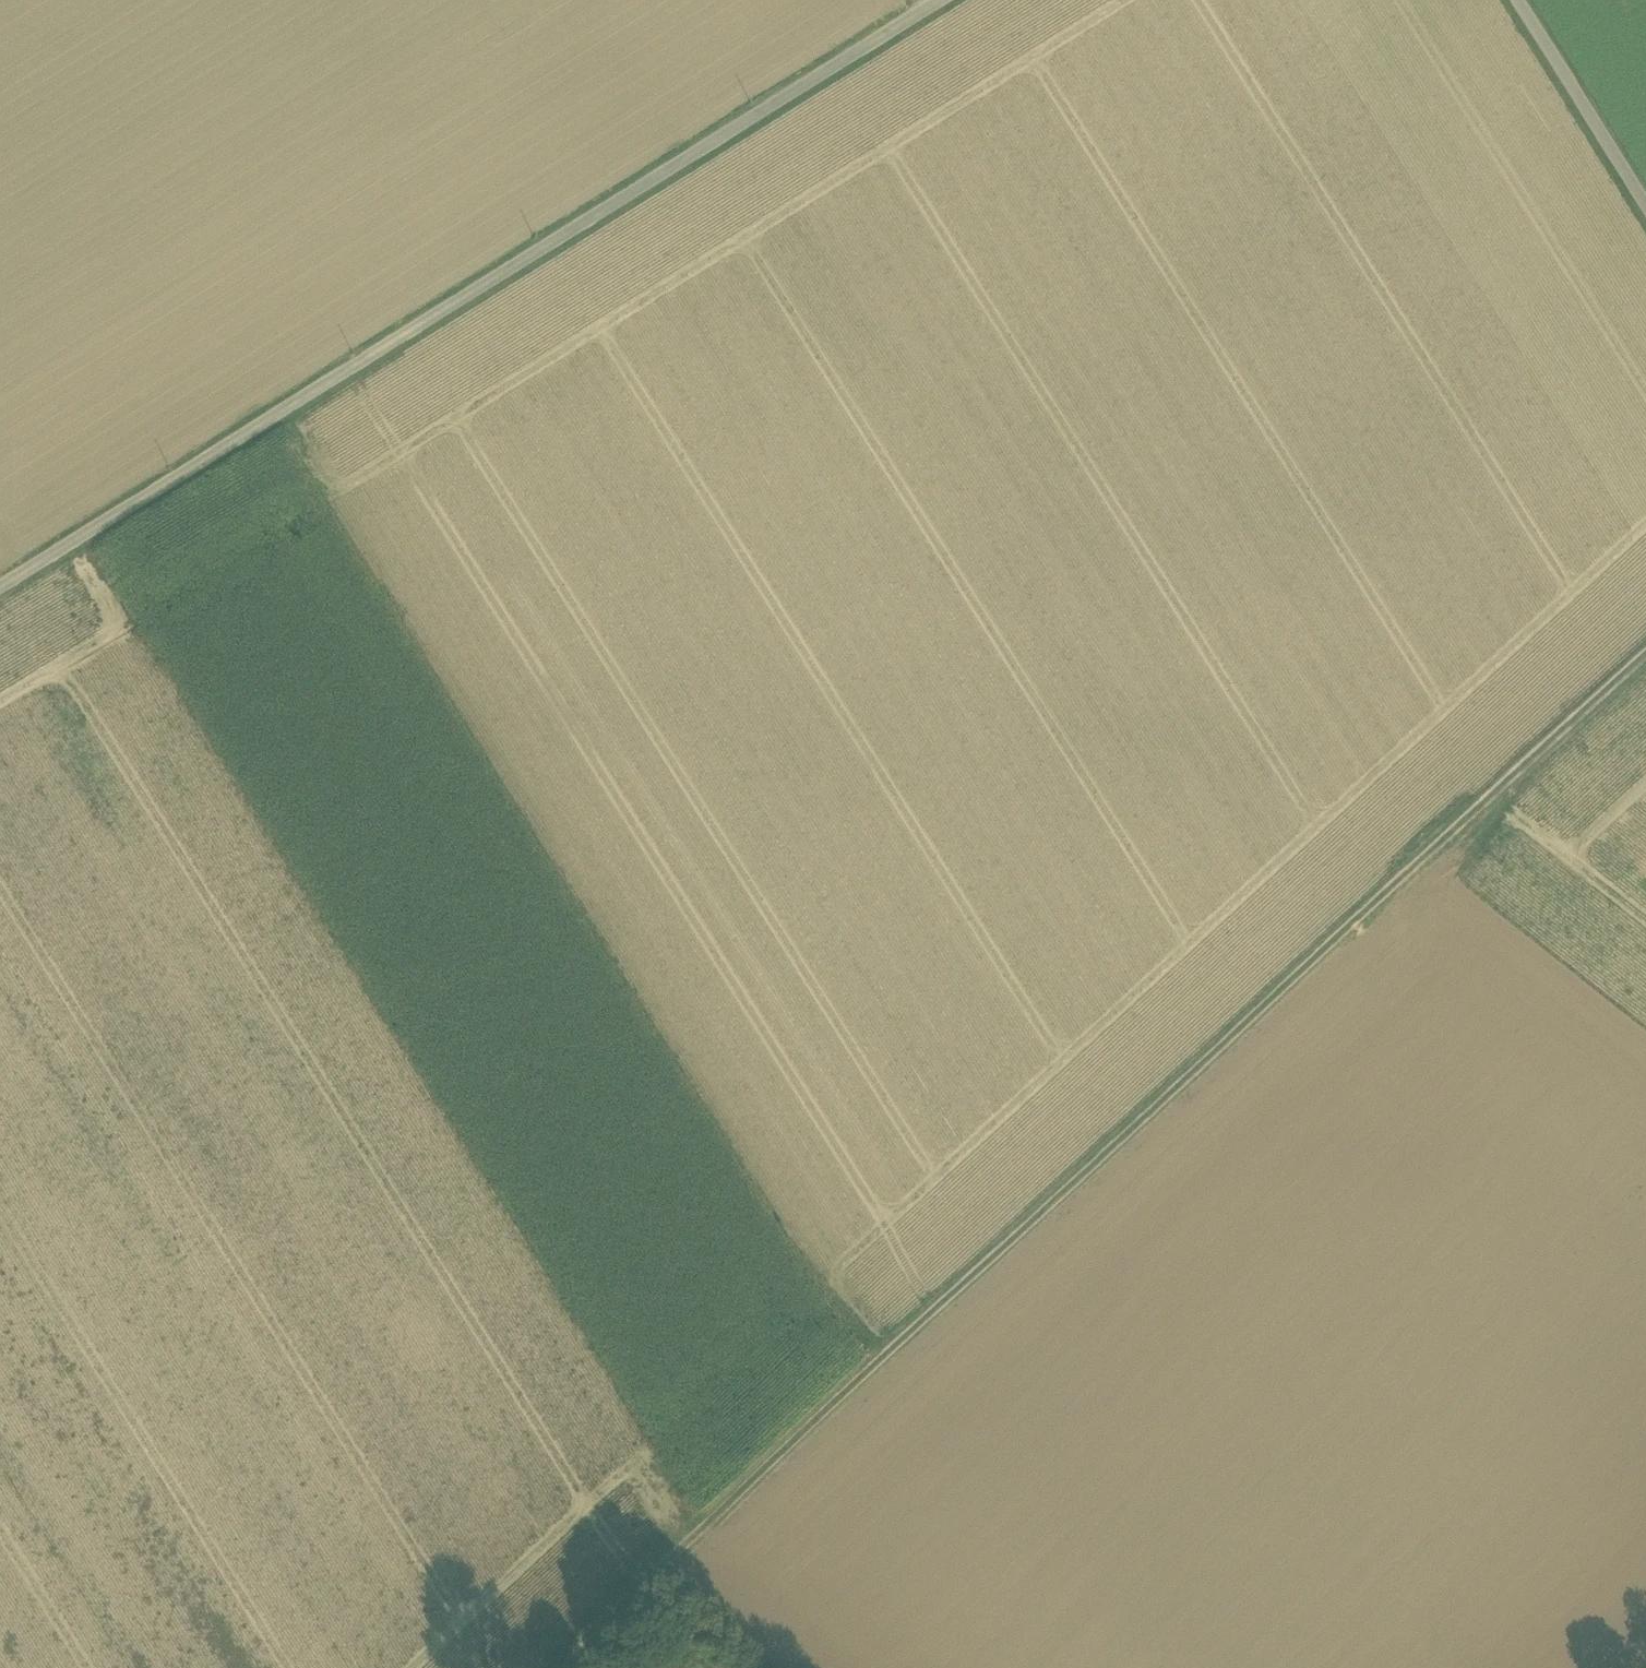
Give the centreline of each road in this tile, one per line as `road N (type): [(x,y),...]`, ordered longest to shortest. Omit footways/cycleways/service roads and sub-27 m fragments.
road 1 (track): [(551,1667),(1645,657)]
road 2 (unclassified): [(934,0),(0,587)]
road 3 (track): [(1645,207),(1517,0)]

